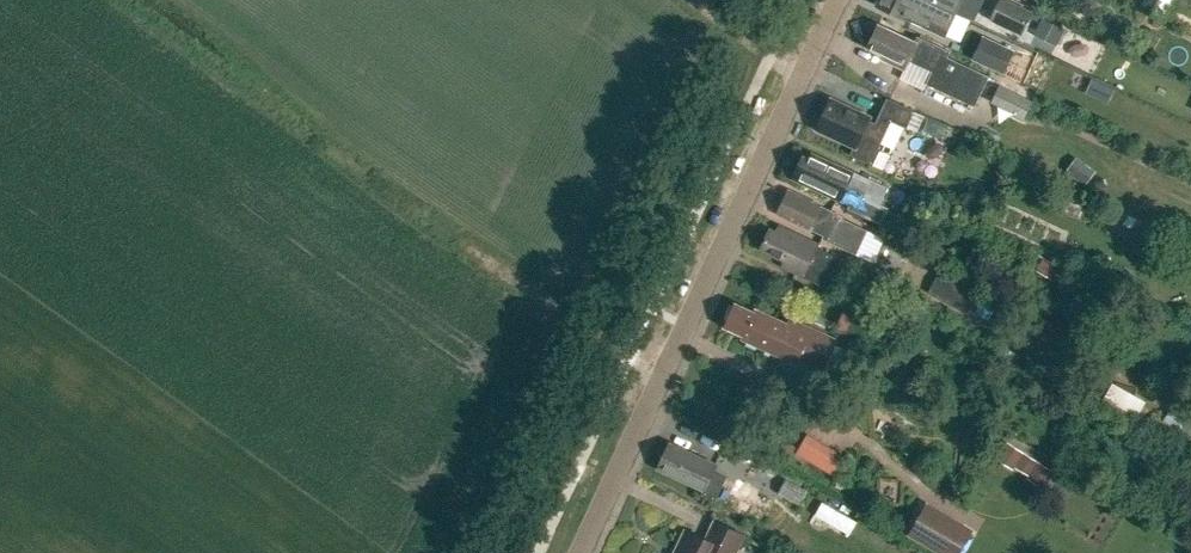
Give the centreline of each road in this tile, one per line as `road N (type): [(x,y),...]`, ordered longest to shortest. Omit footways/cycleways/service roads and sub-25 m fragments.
road 1 (unclassified): [(580,552),(839,0)]

